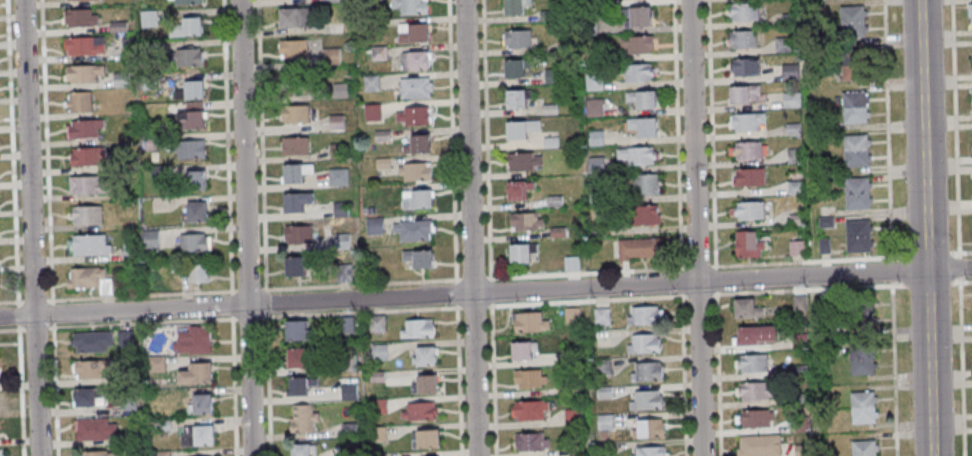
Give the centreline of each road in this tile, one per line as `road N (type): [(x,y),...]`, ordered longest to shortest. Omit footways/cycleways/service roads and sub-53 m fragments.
road 1 (residential): [(971,269),(0,318)]
road 2 (residential): [(480,455),(464,0)]
road 3 (residential): [(39,455),(23,0)]
road 4 (residential): [(702,455),(689,0)]
road 5 (residential): [(253,455),(240,0)]
road 6 (tertiary): [(929,455),(917,0)]

